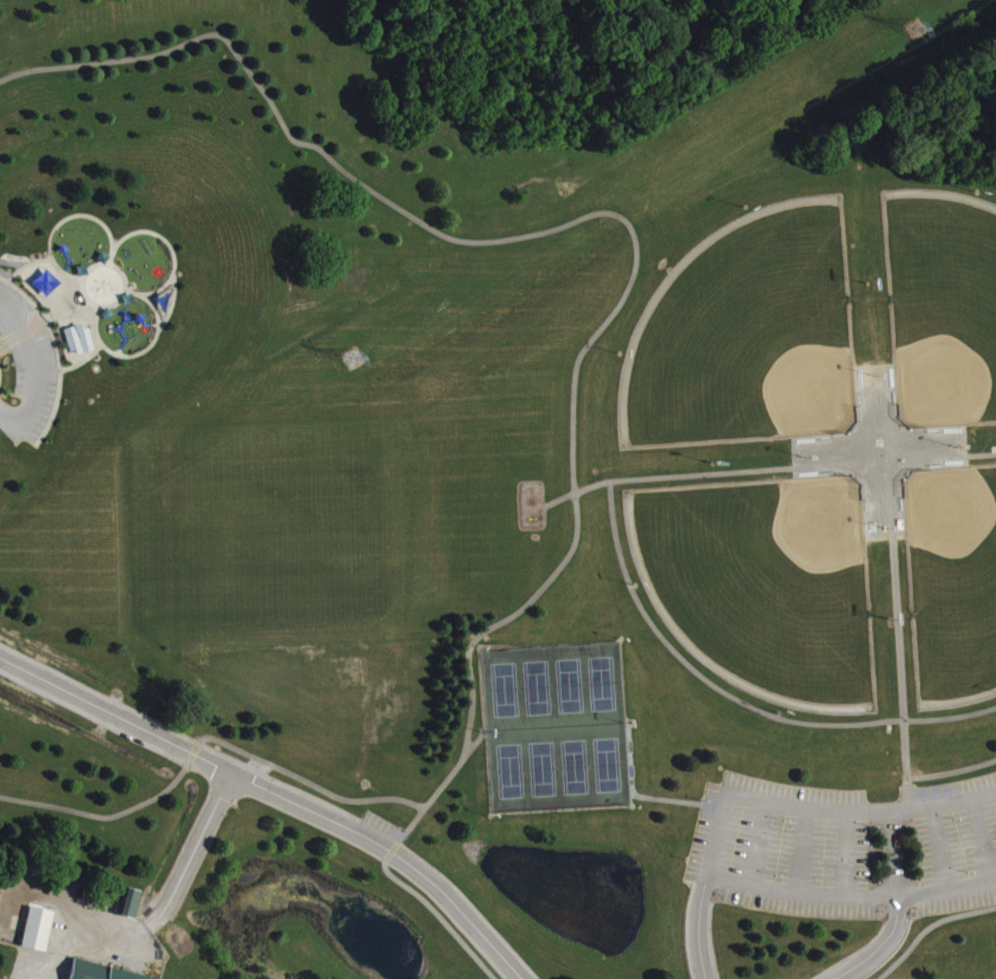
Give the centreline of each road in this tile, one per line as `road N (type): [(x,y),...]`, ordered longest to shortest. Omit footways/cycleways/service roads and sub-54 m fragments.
road 1 (residential): [(517,978),(393,851),(0,657)]

